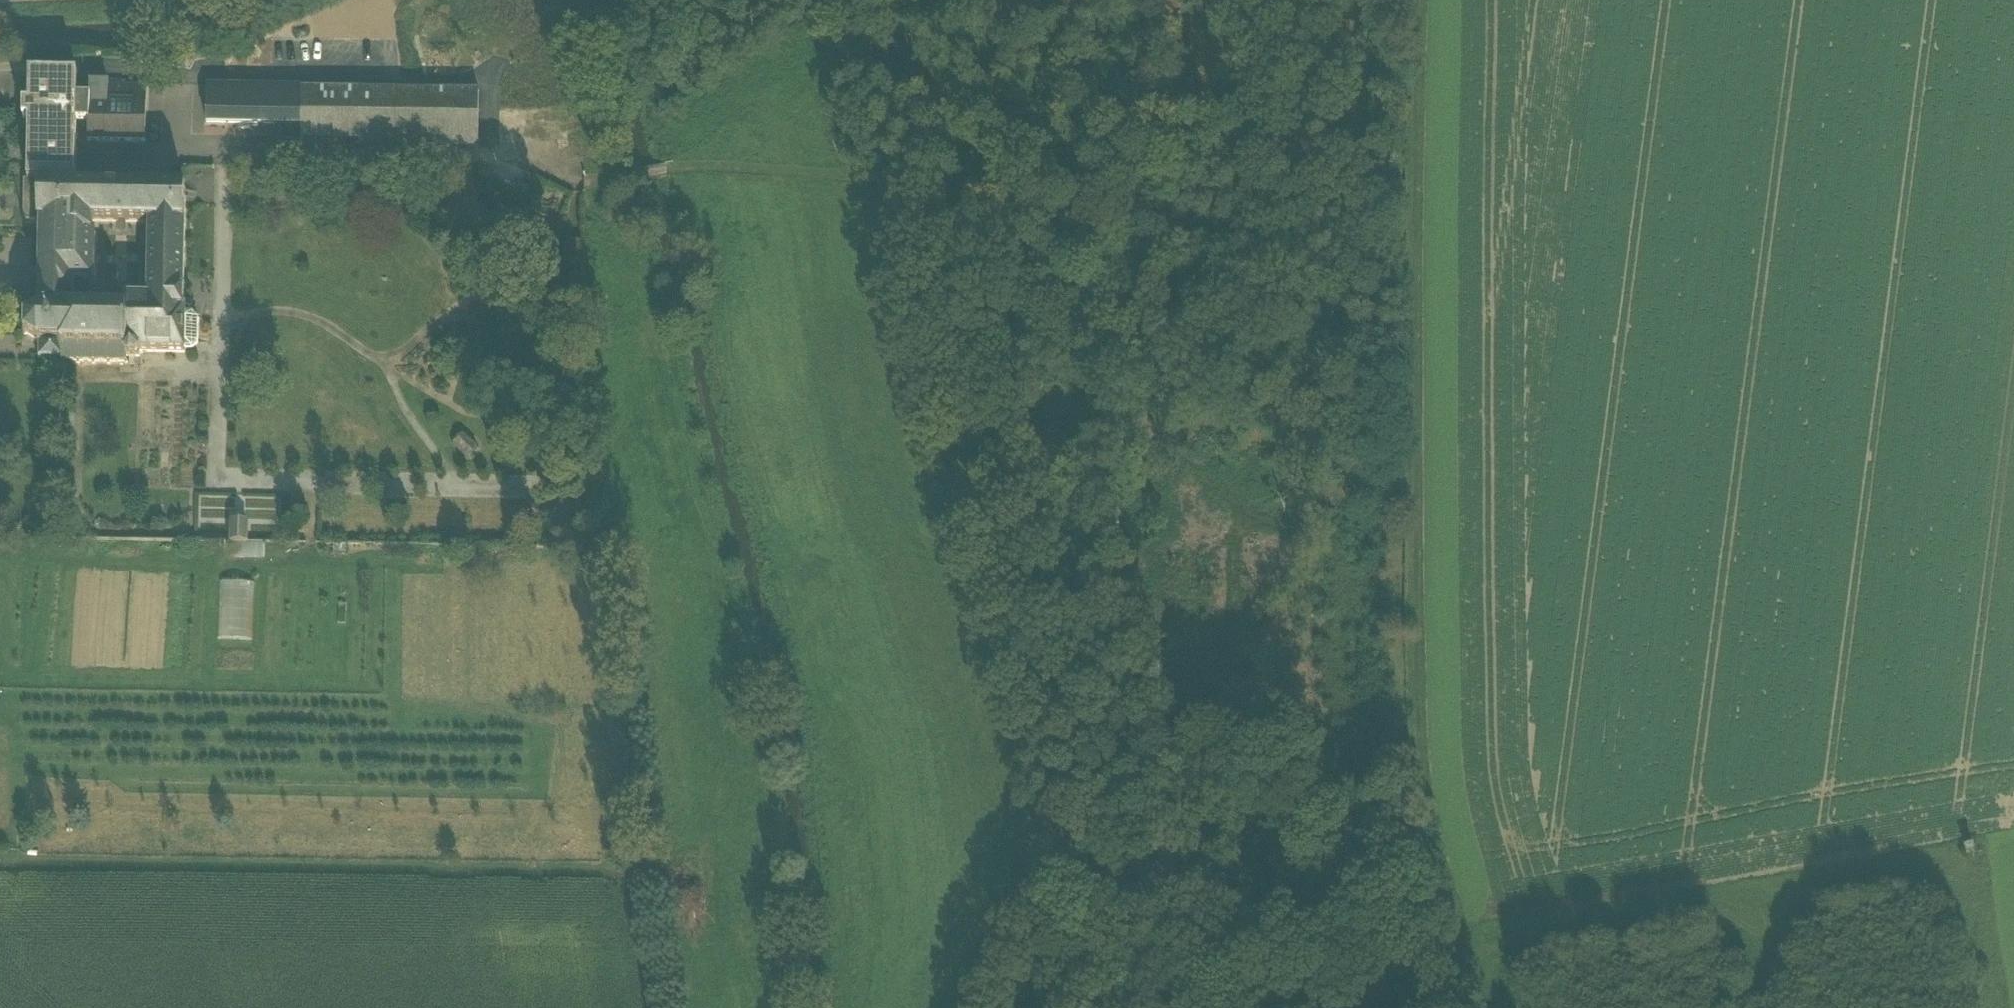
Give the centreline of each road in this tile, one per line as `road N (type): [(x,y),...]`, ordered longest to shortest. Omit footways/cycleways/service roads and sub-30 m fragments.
road 1 (track): [(0,874),(654,883),(616,547),(588,484),(582,181)]
road 2 (track): [(1422,0),(1422,787),(1484,1007)]

